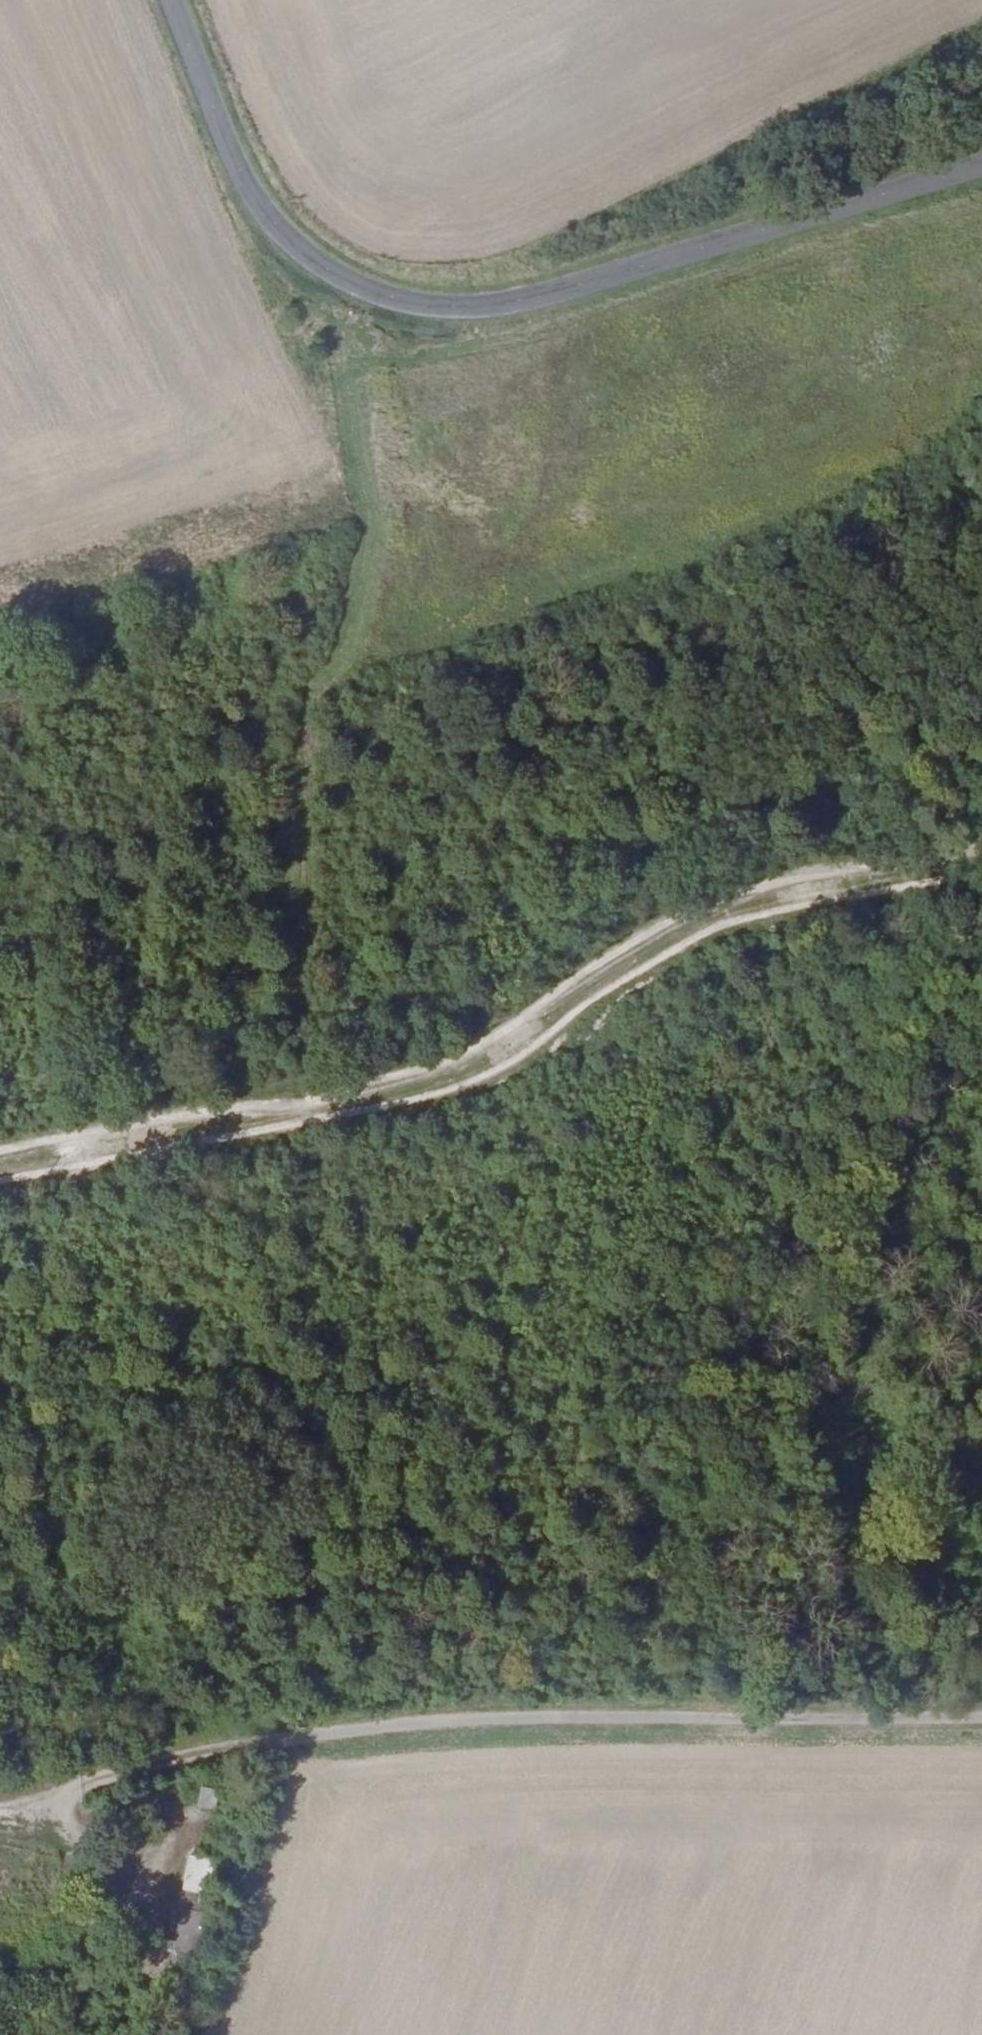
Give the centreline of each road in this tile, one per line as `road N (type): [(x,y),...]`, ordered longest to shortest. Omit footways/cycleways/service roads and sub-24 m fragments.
road 1 (tertiary): [(171,0),(244,177),(277,227),(318,264),(380,297),(445,309),(518,304),(981,167)]
road 2 (track): [(0,1803),(111,1783),(206,1749),(416,1728),(981,1719)]

